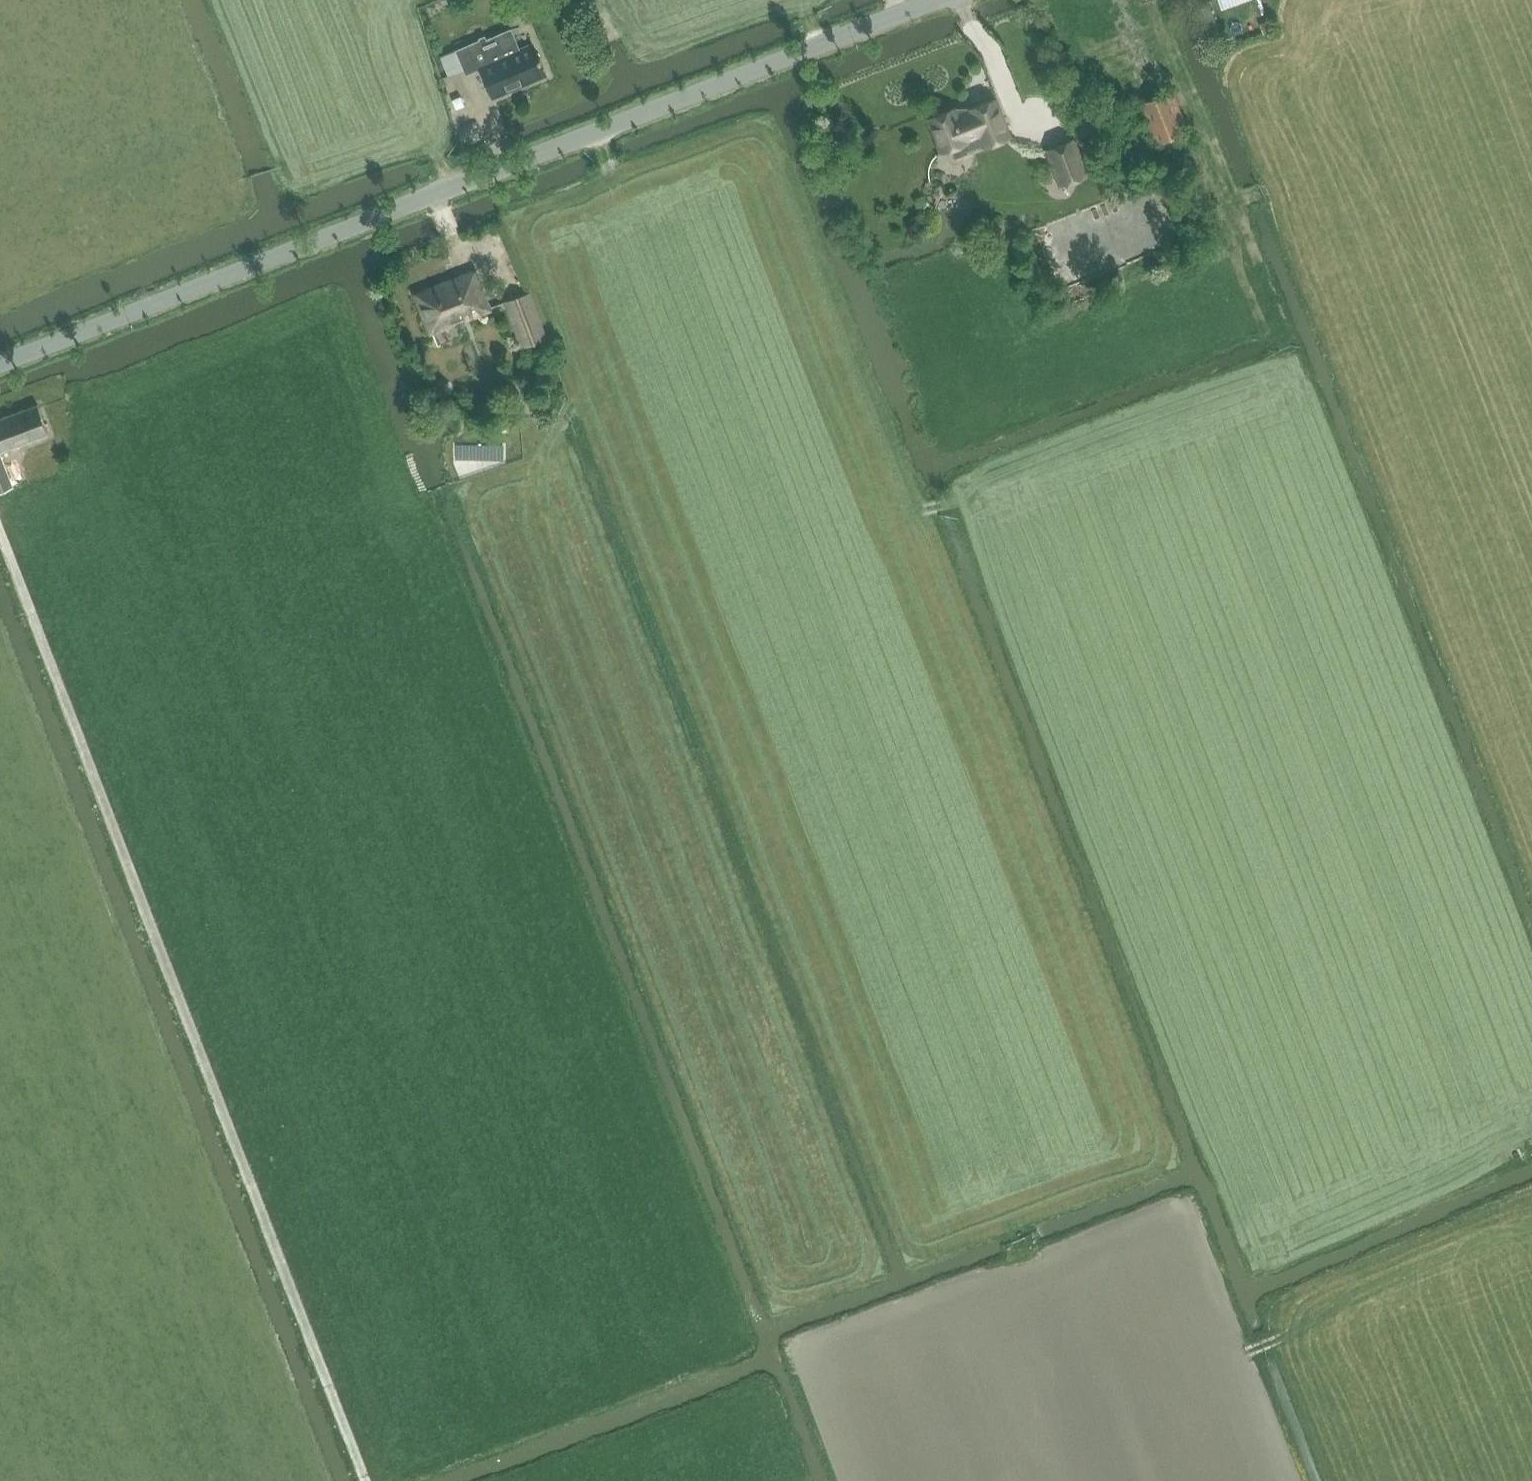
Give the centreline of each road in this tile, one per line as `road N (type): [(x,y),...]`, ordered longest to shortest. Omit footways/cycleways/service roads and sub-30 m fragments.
road 1 (track): [(367,1480),(0,529)]
road 2 (tertiary): [(0,369),(935,0)]

